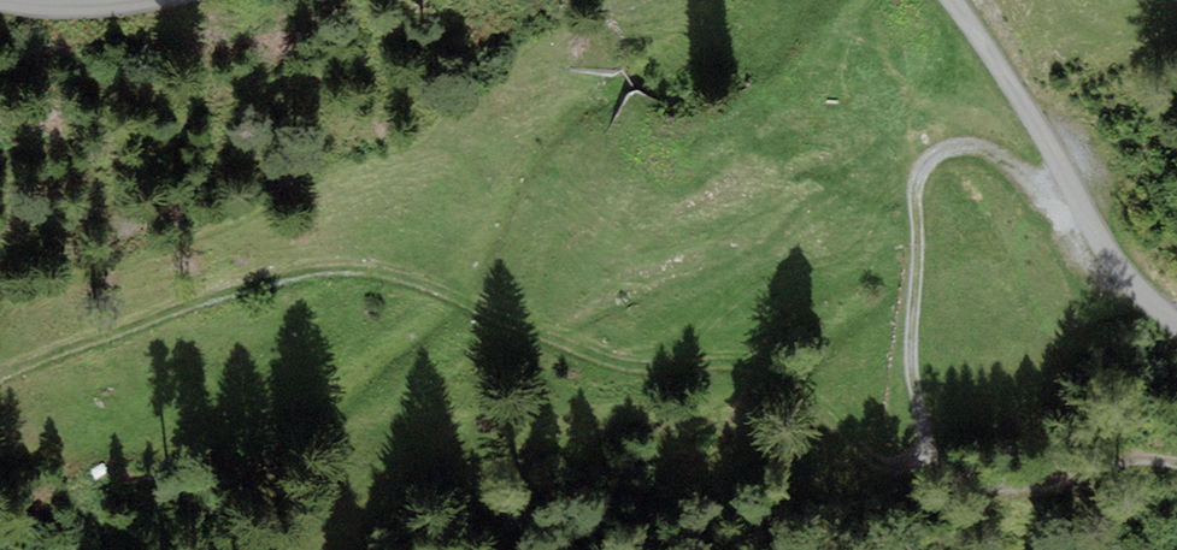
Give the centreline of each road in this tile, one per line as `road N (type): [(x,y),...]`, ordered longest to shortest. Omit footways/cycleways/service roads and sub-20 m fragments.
road 1 (track): [(0,375),(268,279),(355,268),(420,281),(595,371),(783,369),(879,463),(921,458),(930,442)]
road 2 (track): [(1072,191),(1061,197),(1040,191),(986,147),(954,145),(928,159),(915,196),(912,343),(930,442),(962,479),(993,488),(1029,487),(1127,459),(1176,462)]
road 3 (track): [(1176,321),(1102,241),(980,36),(950,0)]
road 4 (track): [(163,0),(109,12),(0,5)]

